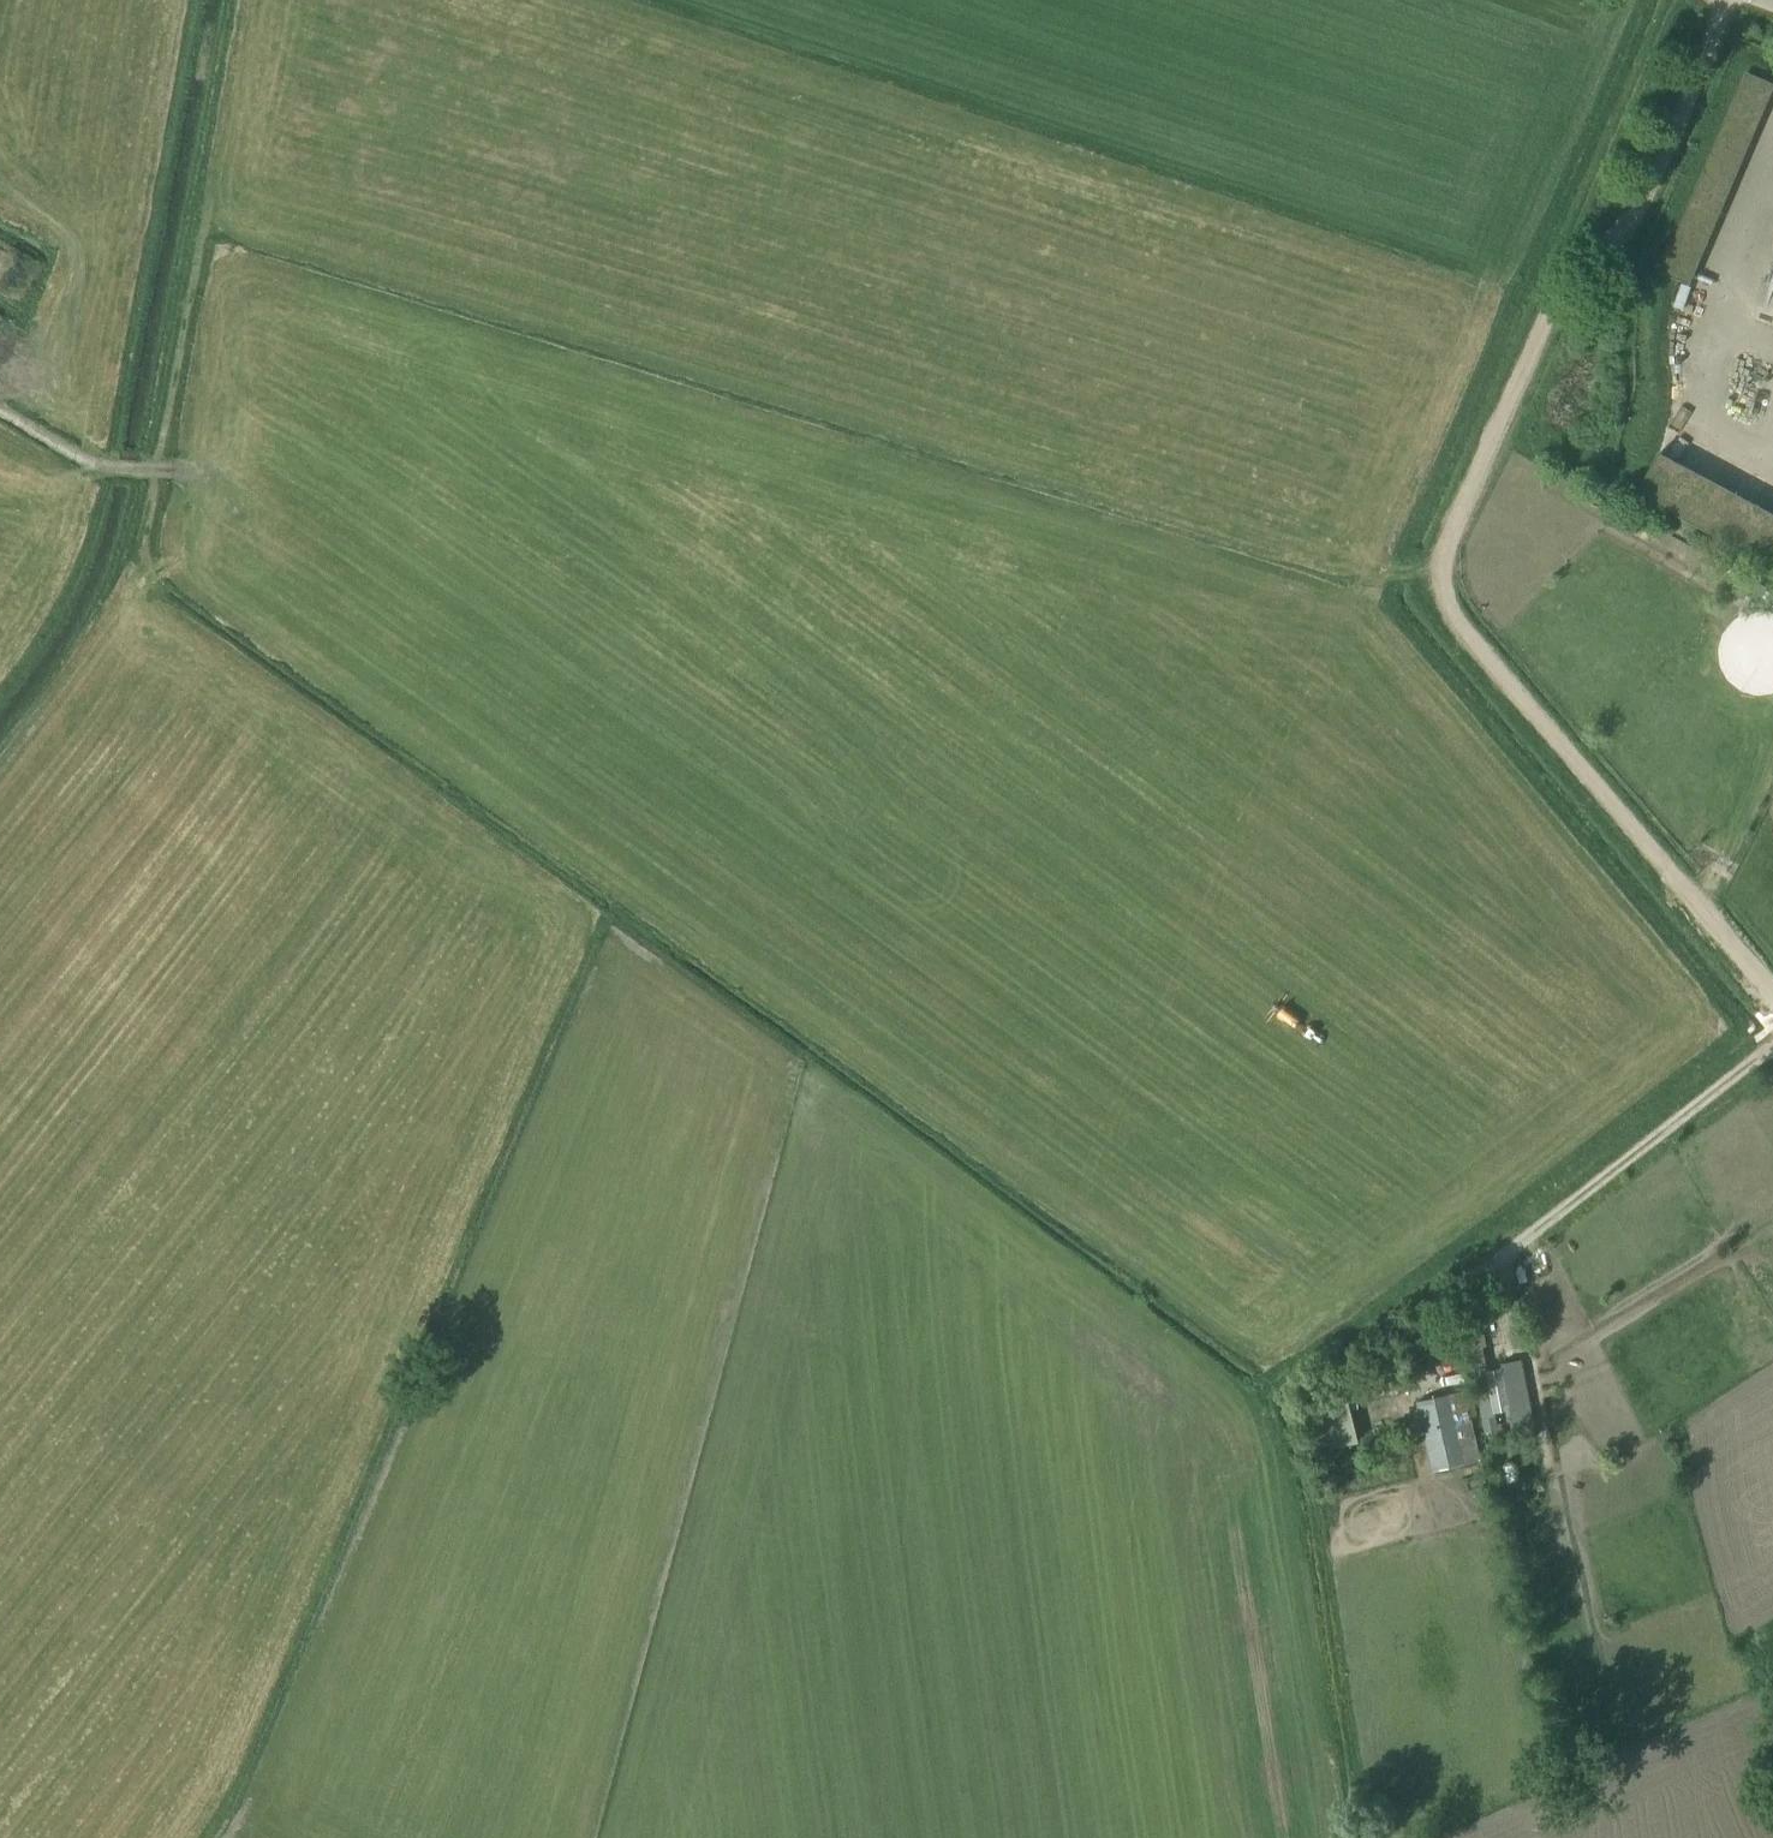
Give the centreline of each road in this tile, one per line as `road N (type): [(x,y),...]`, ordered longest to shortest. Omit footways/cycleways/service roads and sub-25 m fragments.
road 1 (track): [(1772,1000),(1452,613),(1443,550),(1568,261),(1615,238),(1727,0)]
road 2 (track): [(1772,1052),(1449,1301)]

